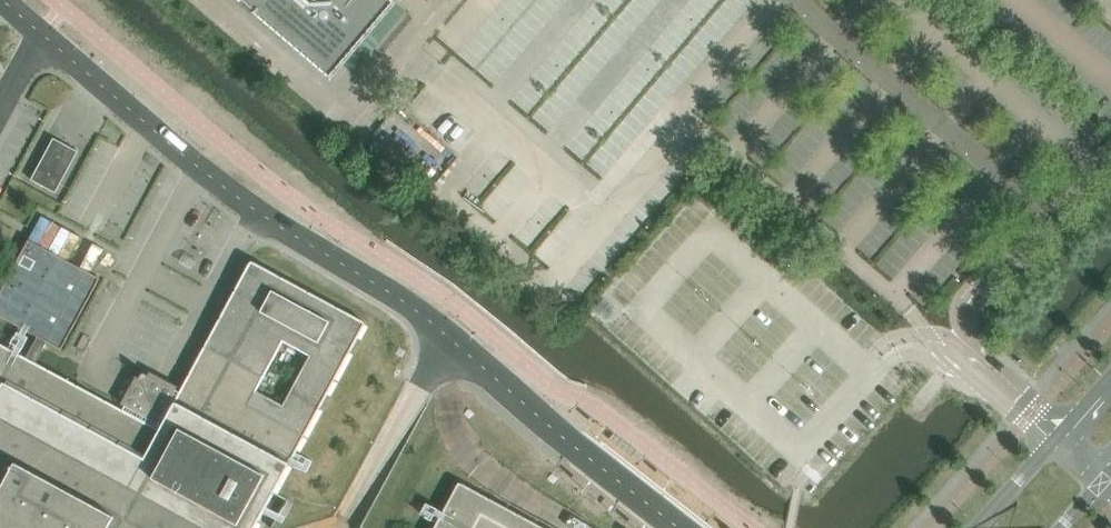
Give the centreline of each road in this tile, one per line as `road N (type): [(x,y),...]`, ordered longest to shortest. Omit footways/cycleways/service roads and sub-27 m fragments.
road 1 (unclassified): [(679,527),(423,315),(200,169),(3,0)]

